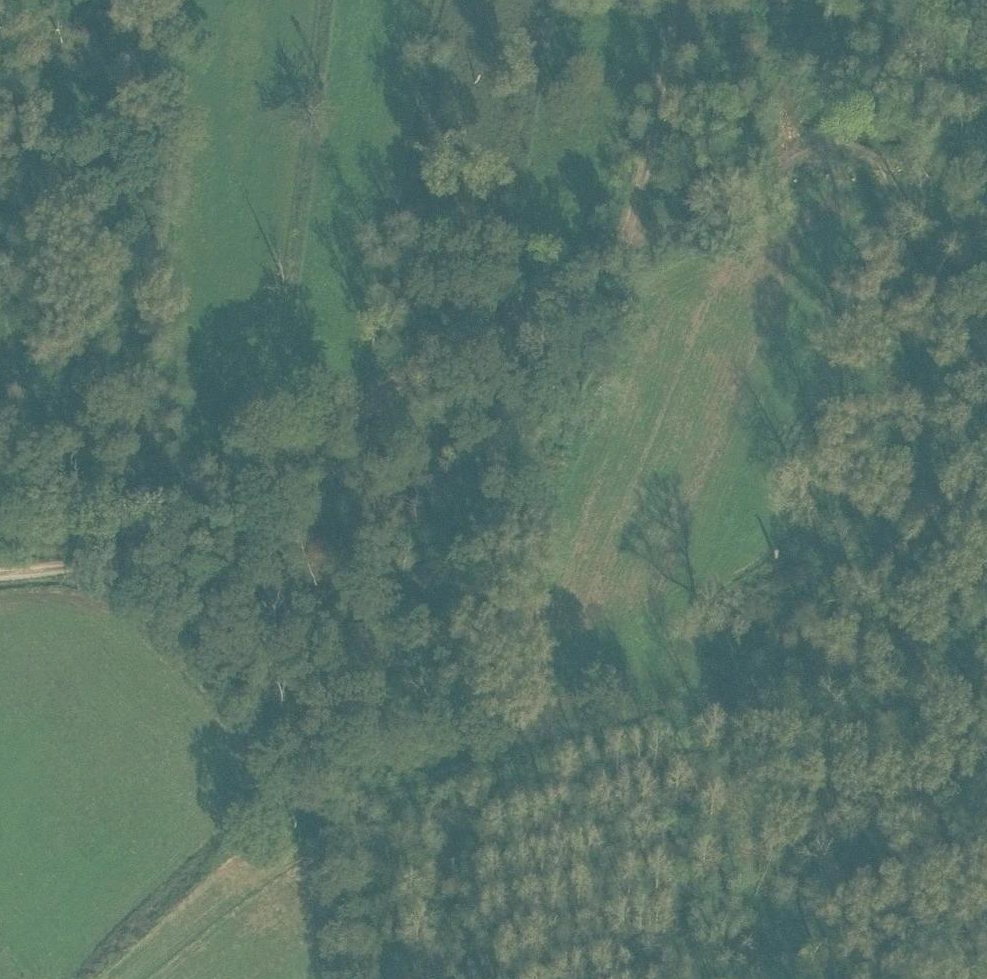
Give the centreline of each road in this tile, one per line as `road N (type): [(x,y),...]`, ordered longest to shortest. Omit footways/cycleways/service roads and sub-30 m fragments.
road 1 (track): [(986,228),(895,198),(875,157),(829,144),(329,427),(151,548),(0,575)]
road 2 (track): [(684,0),(640,192),(609,267)]

